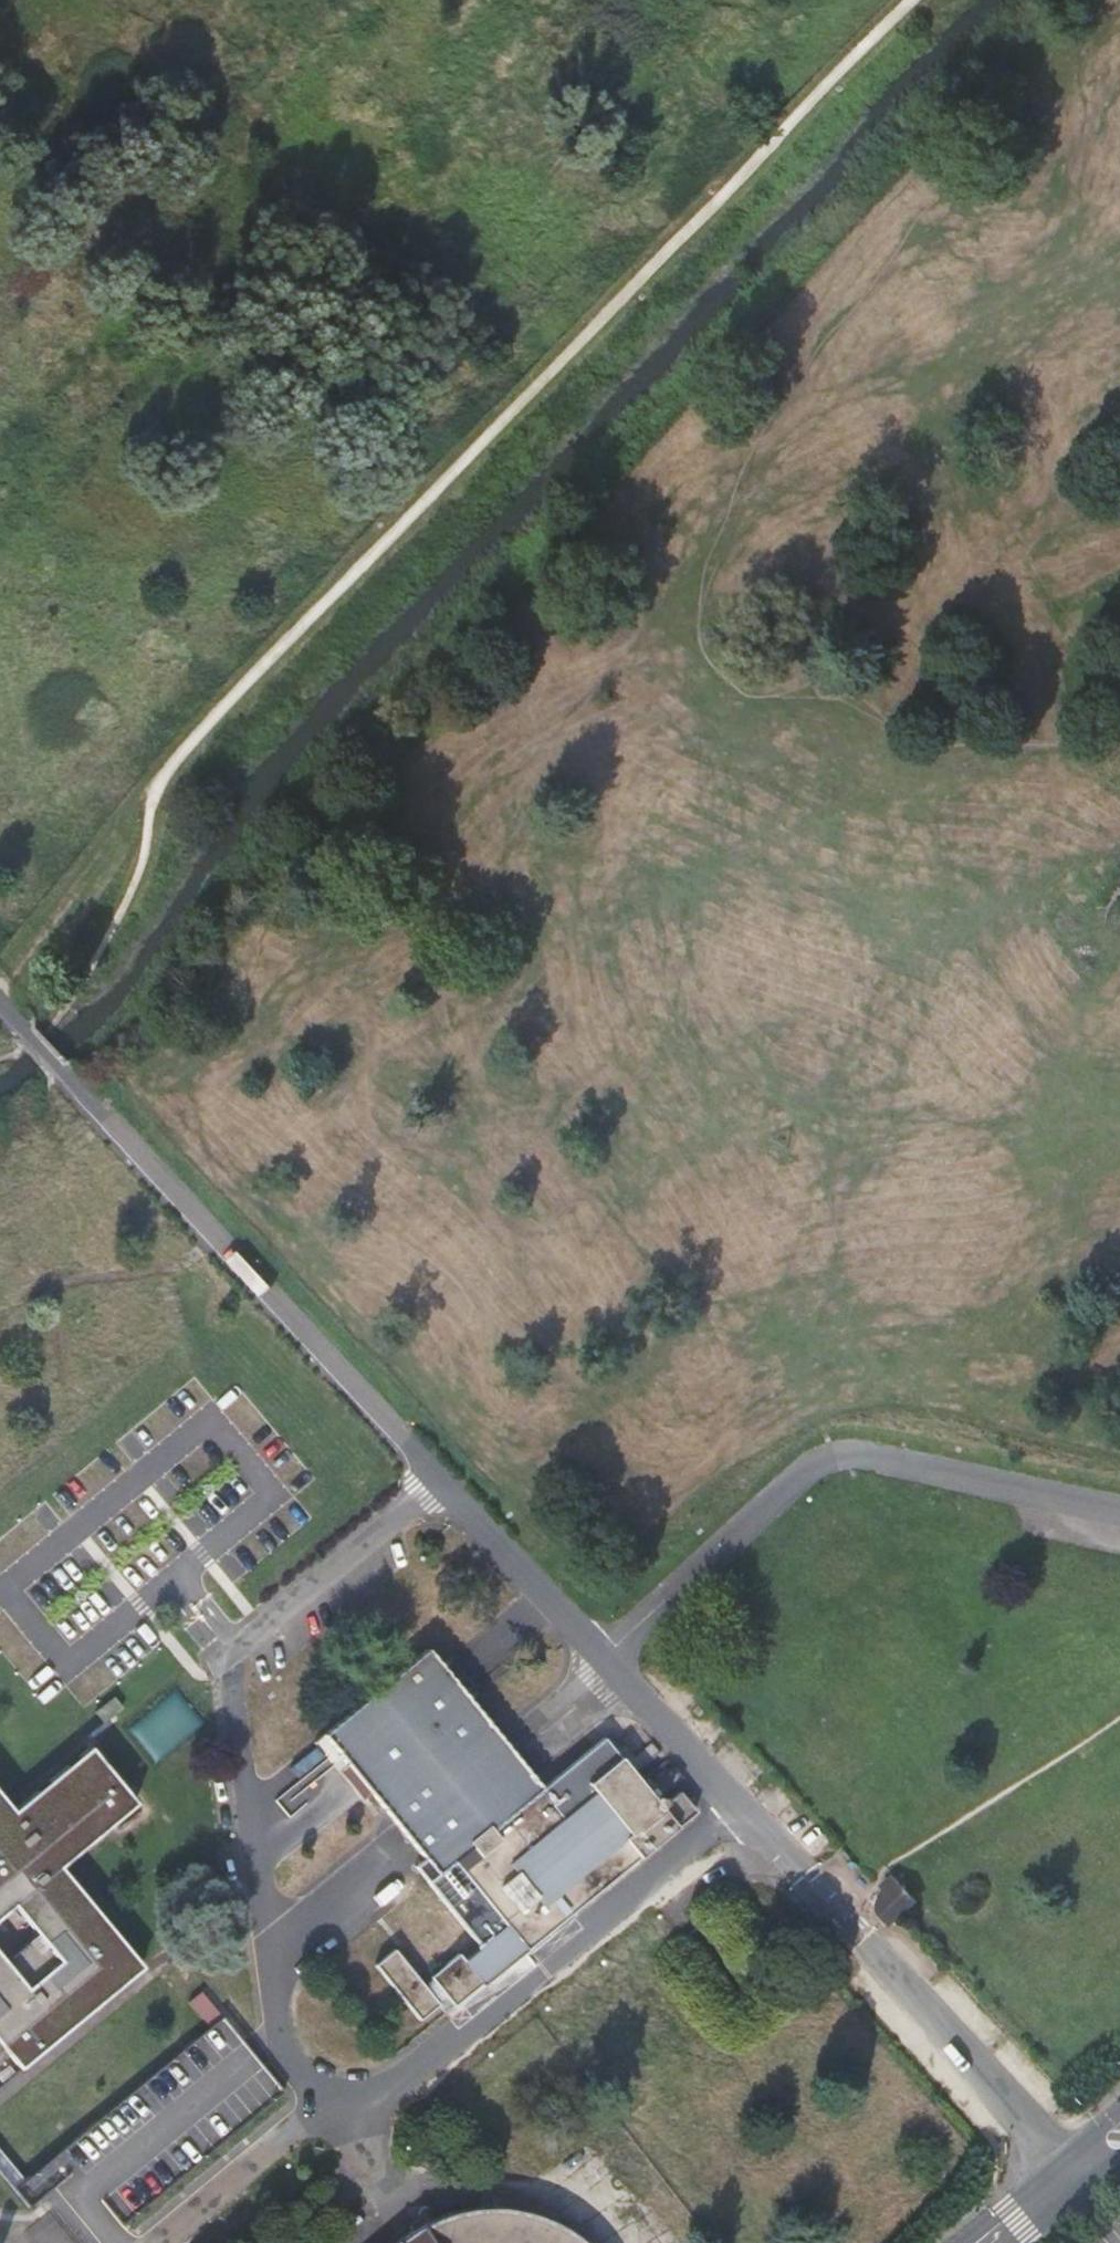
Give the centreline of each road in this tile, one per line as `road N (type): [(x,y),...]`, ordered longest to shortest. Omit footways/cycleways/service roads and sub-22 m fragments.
road 1 (track): [(925,0),(260,666),(154,786)]
road 2 (track): [(154,786),(0,989)]
road 3 (secondary): [(1119,2133),(988,2242)]

